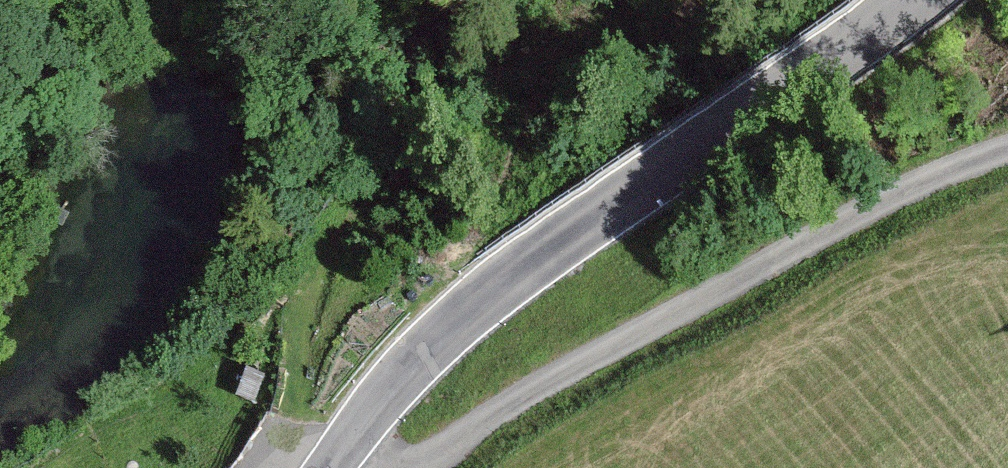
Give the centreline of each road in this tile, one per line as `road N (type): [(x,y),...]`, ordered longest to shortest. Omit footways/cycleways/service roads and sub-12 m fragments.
road 1 (tertiary): [(909,0),(511,276),(412,369),(332,467)]
road 2 (track): [(344,452),(380,464),(426,465),(1007,155)]

